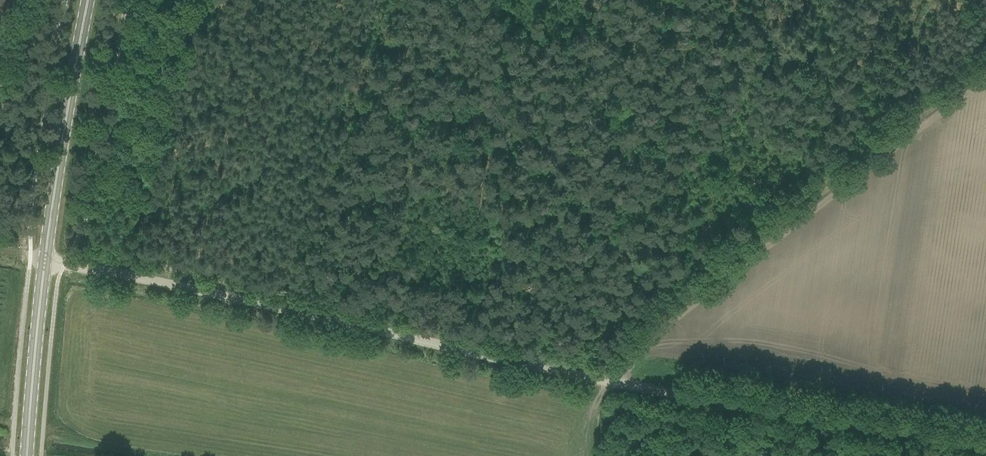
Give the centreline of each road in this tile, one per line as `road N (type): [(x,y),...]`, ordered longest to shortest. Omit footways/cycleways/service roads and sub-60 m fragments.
road 1 (track): [(608,380),(667,317),(985,68)]
road 2 (primary): [(27,455),(57,160),(88,0)]
road 3 (track): [(30,259),(440,343)]
road 4 (track): [(440,343),(746,402)]
road 5 (track): [(746,402),(985,445)]

